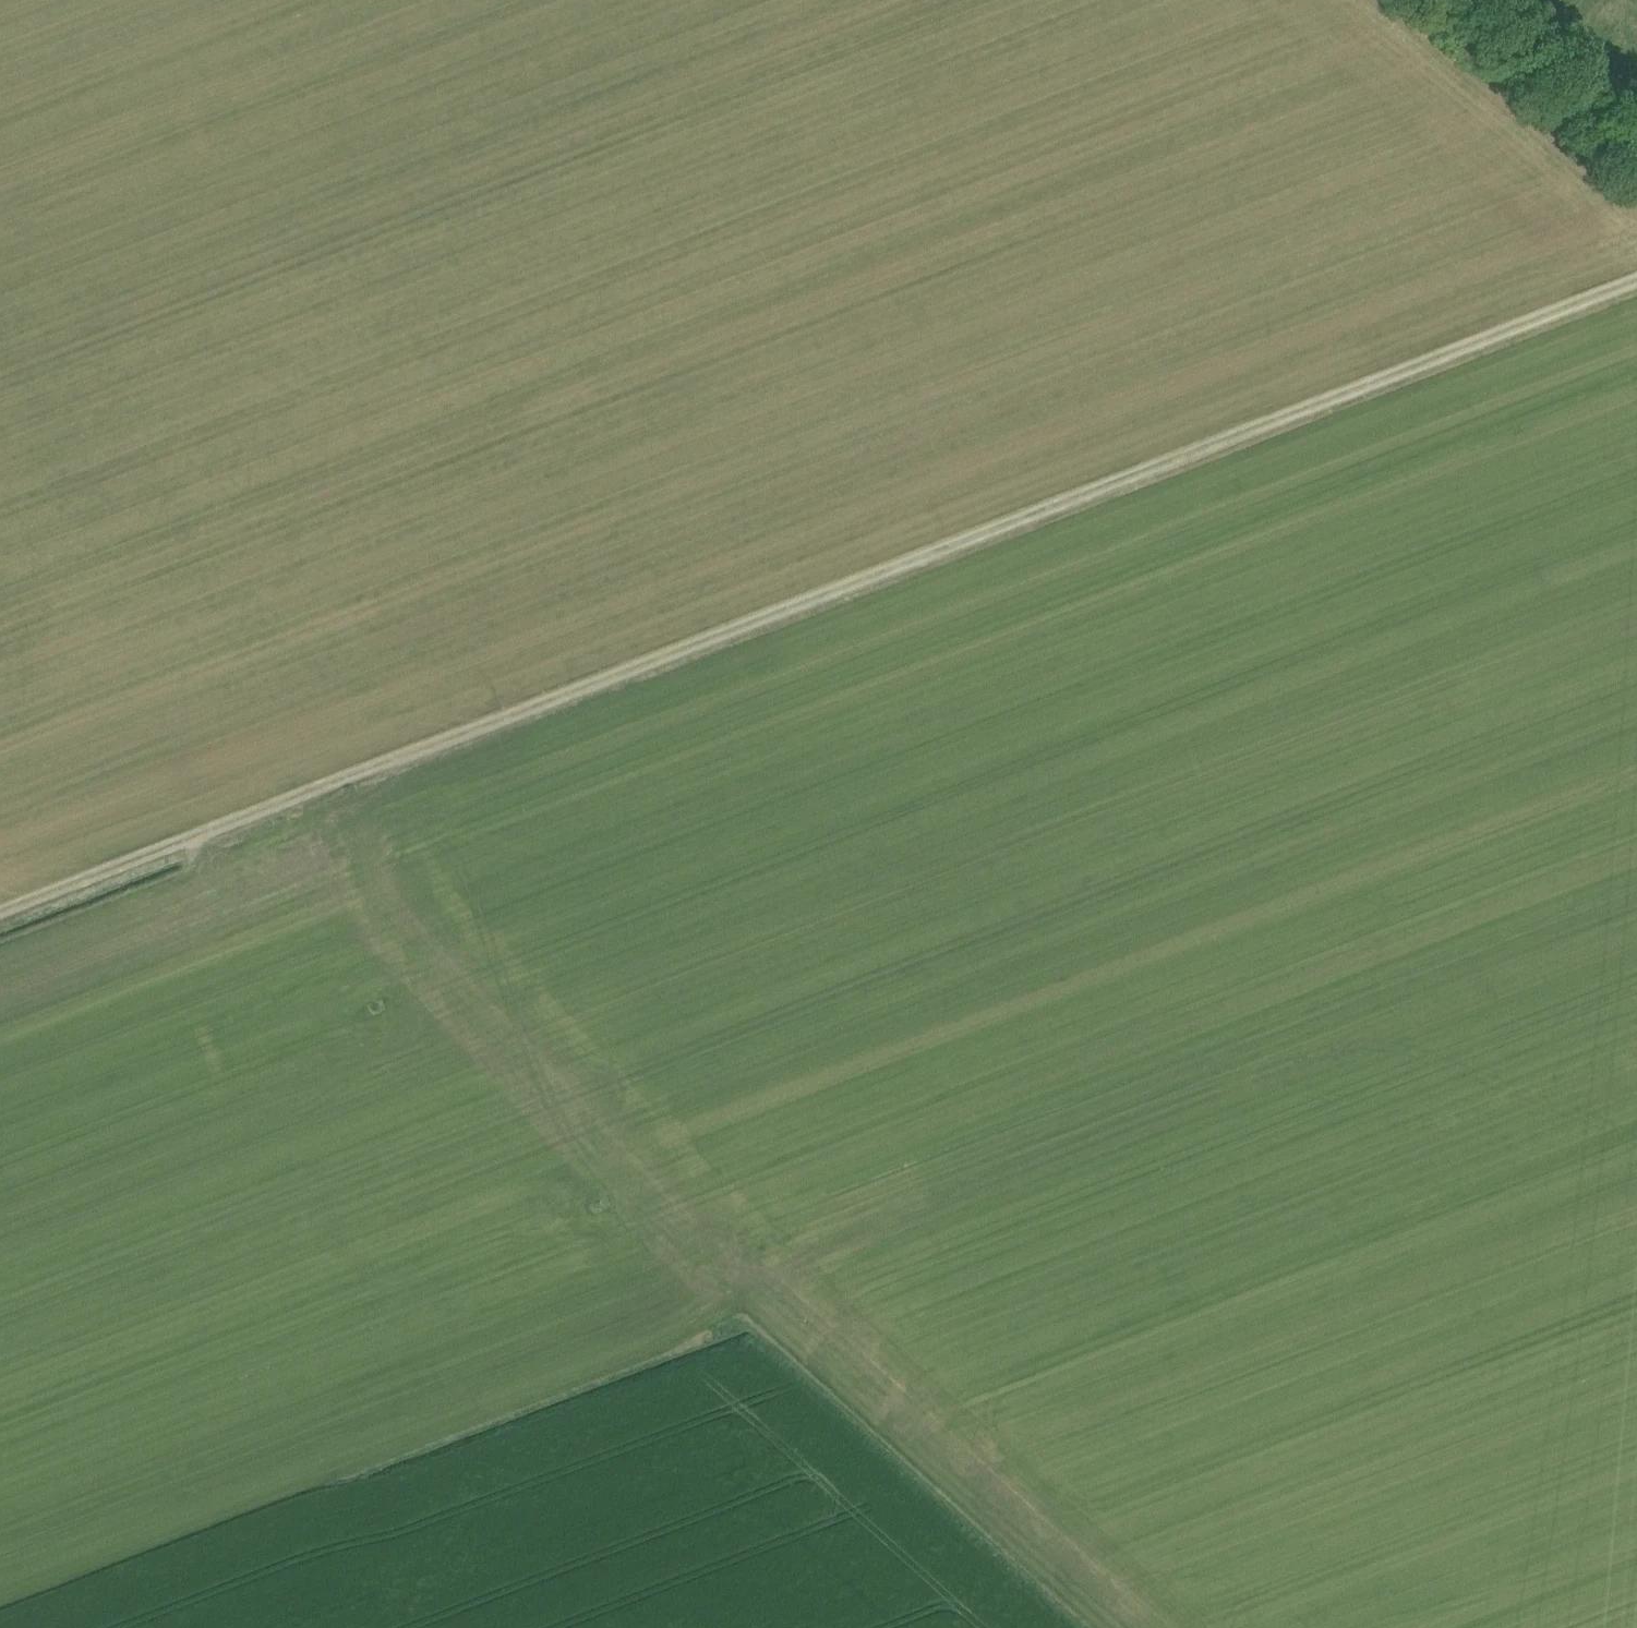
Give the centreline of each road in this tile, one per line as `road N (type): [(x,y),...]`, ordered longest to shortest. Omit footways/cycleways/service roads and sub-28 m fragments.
road 1 (track): [(1636,280),(0,917)]
road 2 (track): [(1636,137),(1469,0)]

